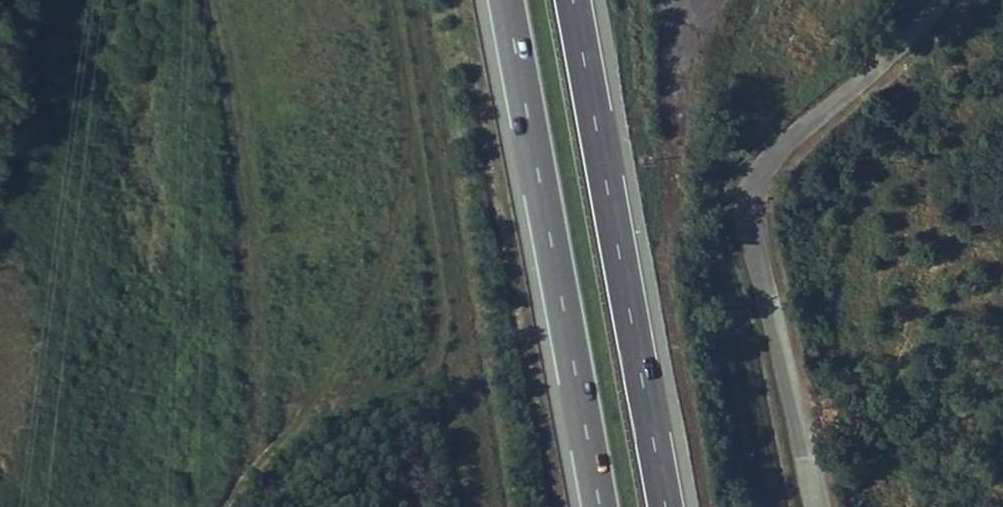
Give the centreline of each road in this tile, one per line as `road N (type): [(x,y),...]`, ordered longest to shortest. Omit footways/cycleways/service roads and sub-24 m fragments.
road 1 (unclassified): [(814,506),(749,191),(758,171),(942,0)]
road 2 (motorway): [(665,506),(572,0)]
road 3 (motorway): [(505,0),(598,506)]

